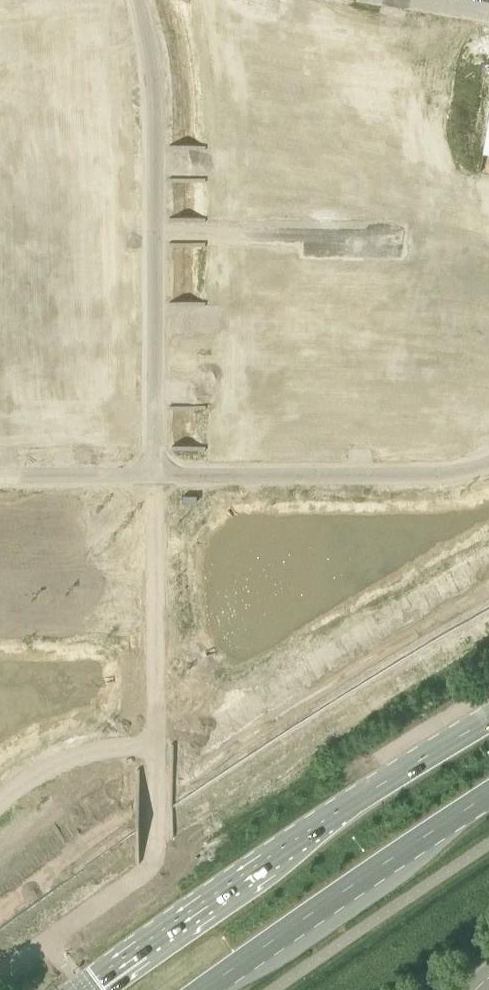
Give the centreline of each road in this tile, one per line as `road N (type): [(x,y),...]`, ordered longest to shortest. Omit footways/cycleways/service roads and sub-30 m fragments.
road 1 (residential): [(0,479),(439,479),(488,472)]
road 2 (primary): [(488,723),(336,813),(83,989)]
road 3 (primary): [(209,989),(488,799)]

